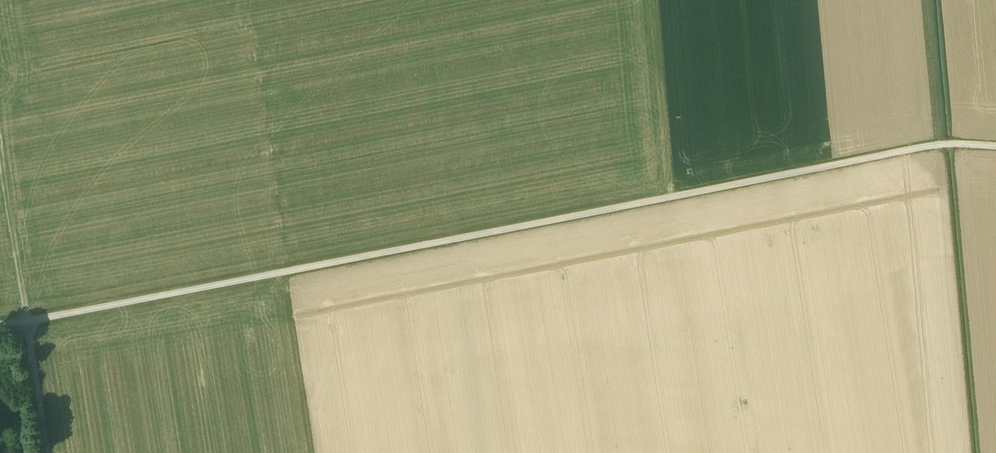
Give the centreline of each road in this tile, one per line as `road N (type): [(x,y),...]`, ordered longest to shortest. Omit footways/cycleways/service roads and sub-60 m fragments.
road 1 (unclassified): [(29,319),(945,140),(995,143)]
road 2 (track): [(945,140),(977,452)]
road 3 (track): [(29,319),(0,135)]
road 4 (unclassified): [(50,452),(29,319)]

